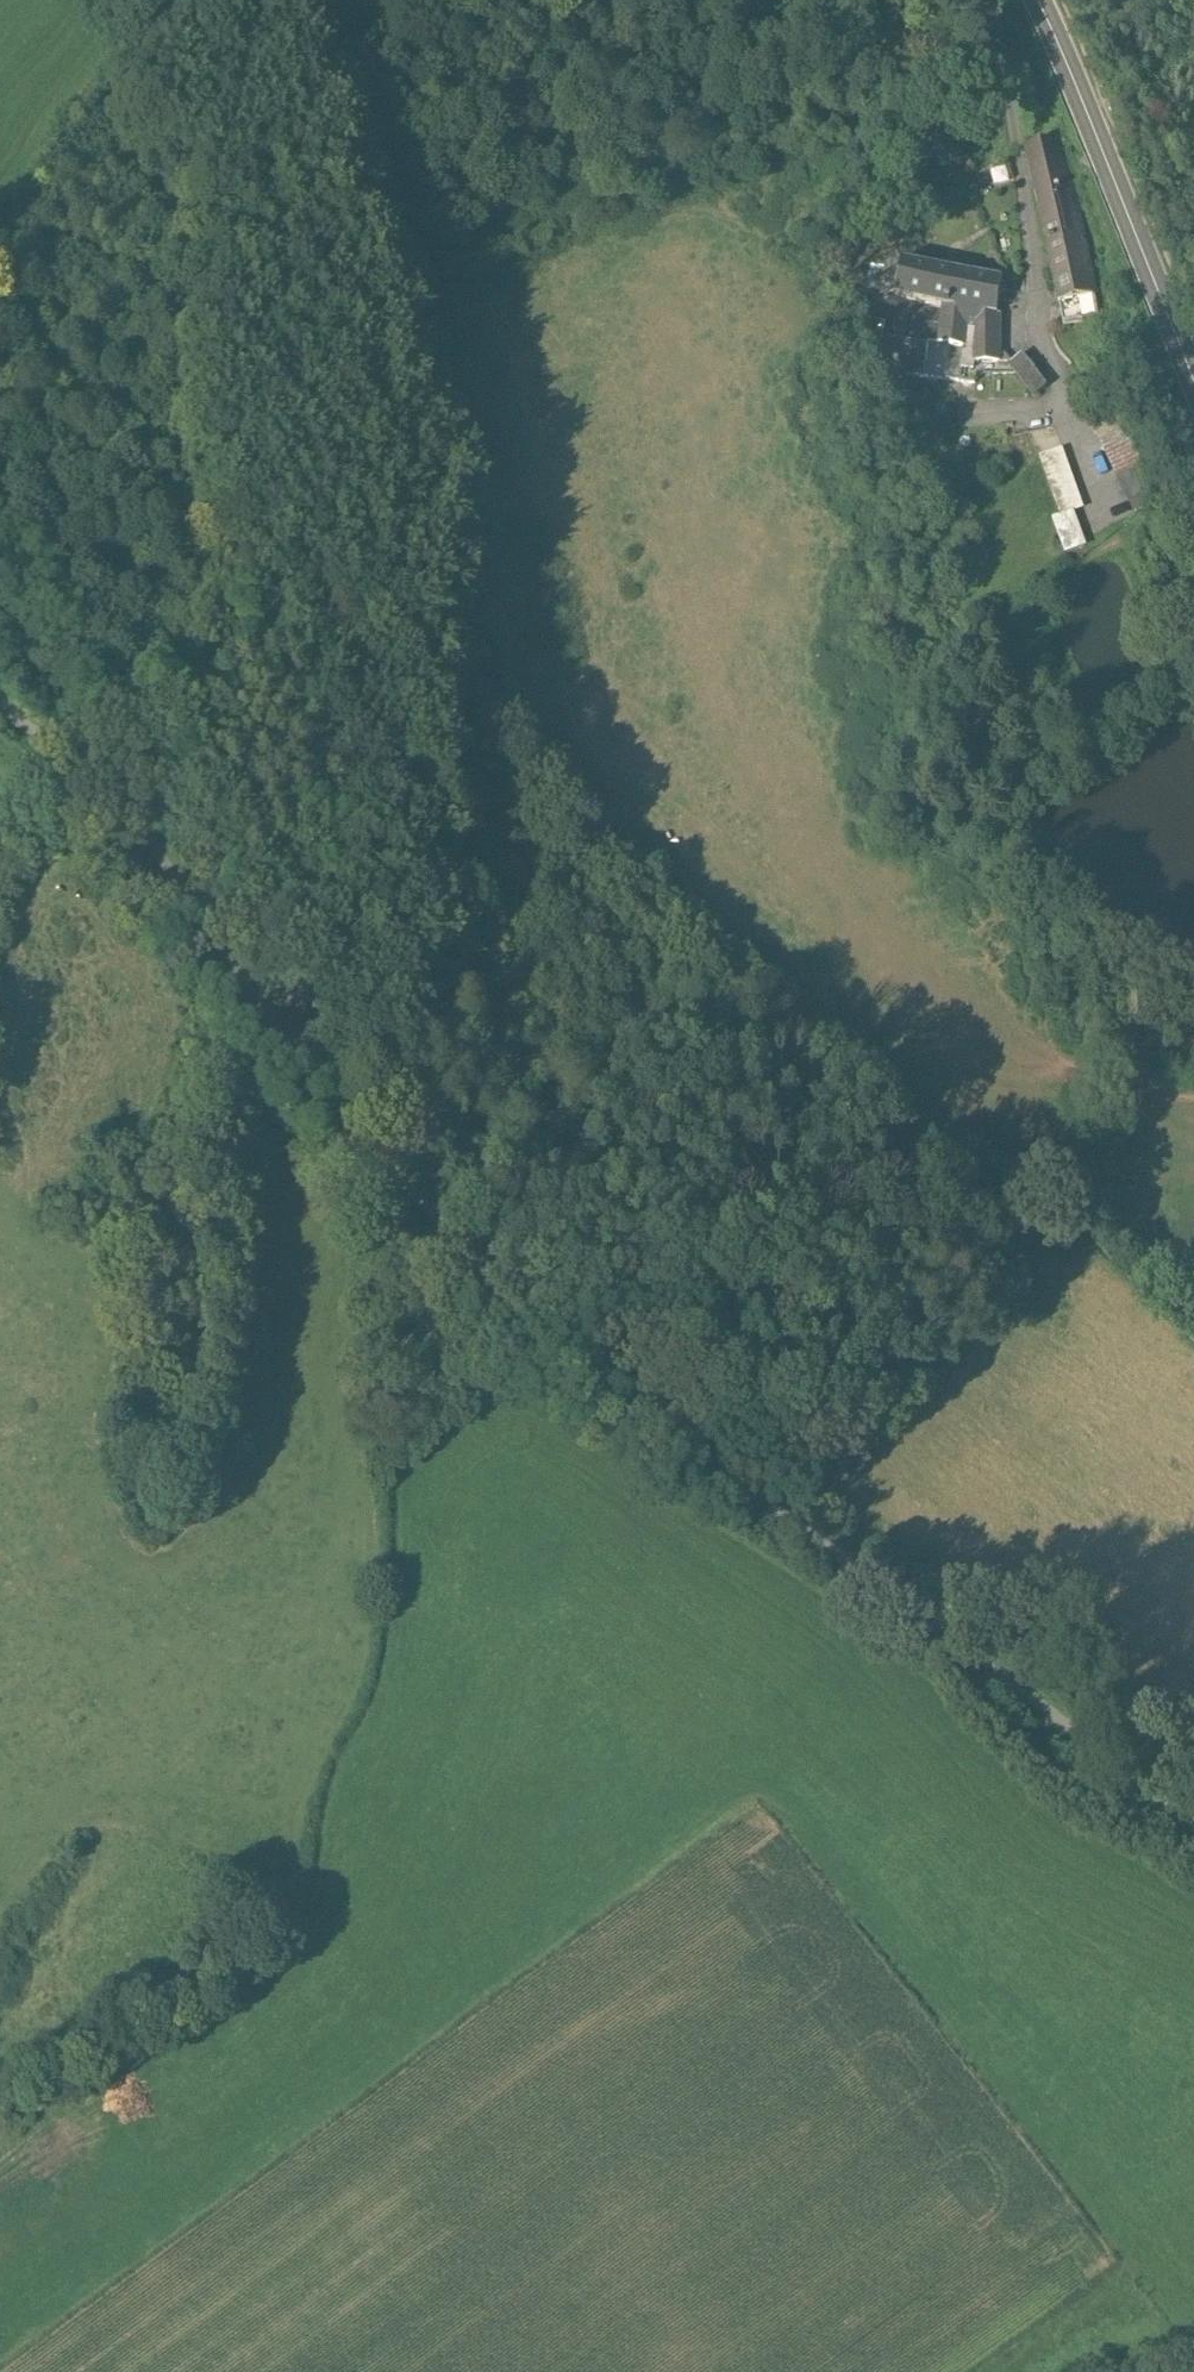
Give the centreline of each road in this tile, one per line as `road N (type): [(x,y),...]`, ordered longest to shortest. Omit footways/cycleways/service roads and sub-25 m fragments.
road 1 (secondary): [(1035,0),(1193,381)]

